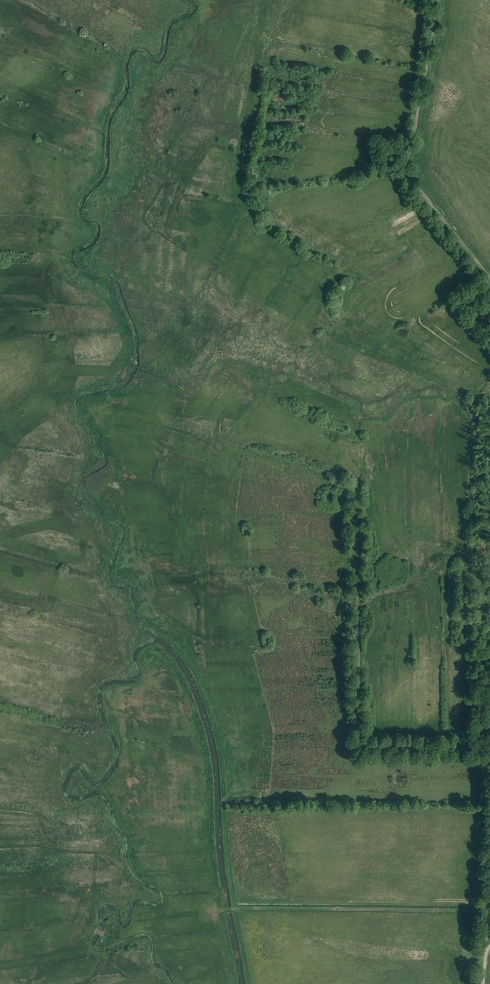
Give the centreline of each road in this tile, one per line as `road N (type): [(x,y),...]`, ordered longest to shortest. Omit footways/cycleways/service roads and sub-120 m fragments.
road 1 (track): [(489,747),(362,742),(358,483)]
road 2 (track): [(441,0),(408,170),(489,279)]

